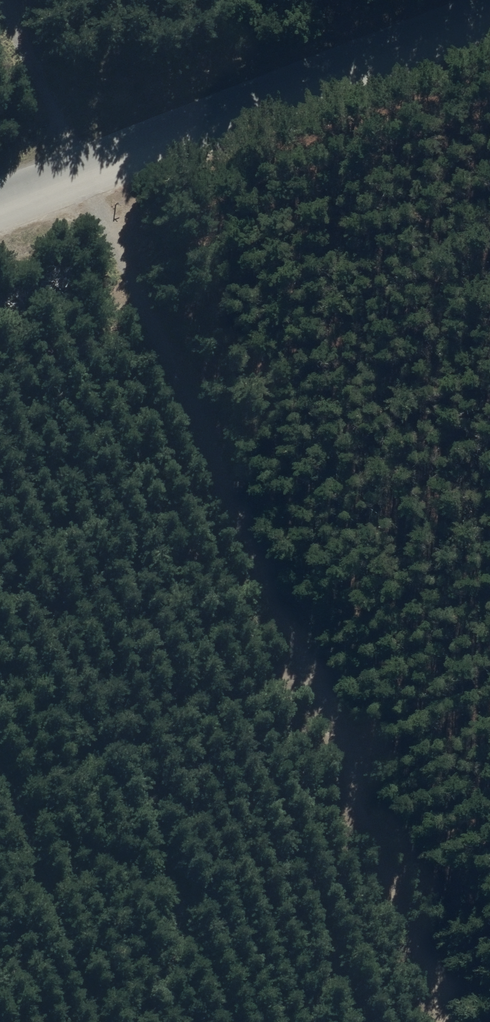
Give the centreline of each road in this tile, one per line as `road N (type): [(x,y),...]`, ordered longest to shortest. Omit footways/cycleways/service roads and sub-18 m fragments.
road 1 (track): [(27,0),(102,168),(285,641)]
road 2 (unclassified): [(0,212),(489,16)]
road 3 (track): [(285,641),(433,1021)]

